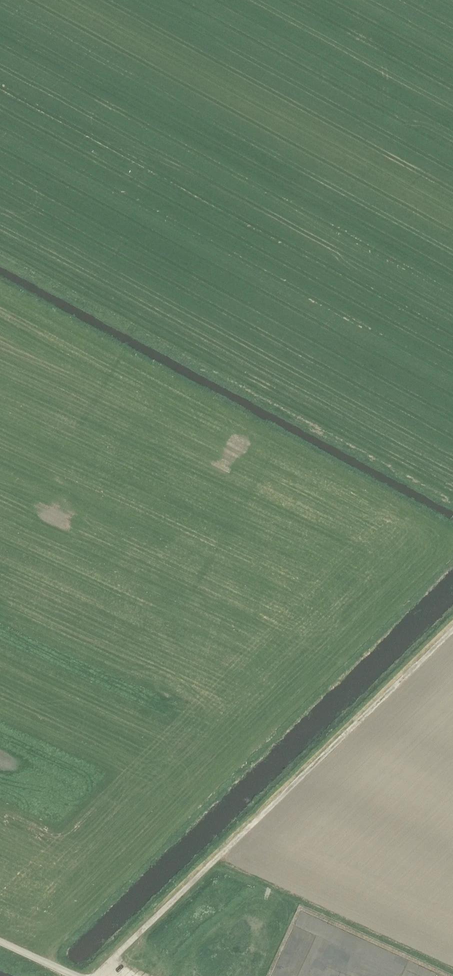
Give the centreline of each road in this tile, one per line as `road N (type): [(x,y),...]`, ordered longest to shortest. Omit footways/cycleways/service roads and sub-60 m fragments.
road 1 (unclassified): [(94,975),(452,632)]

